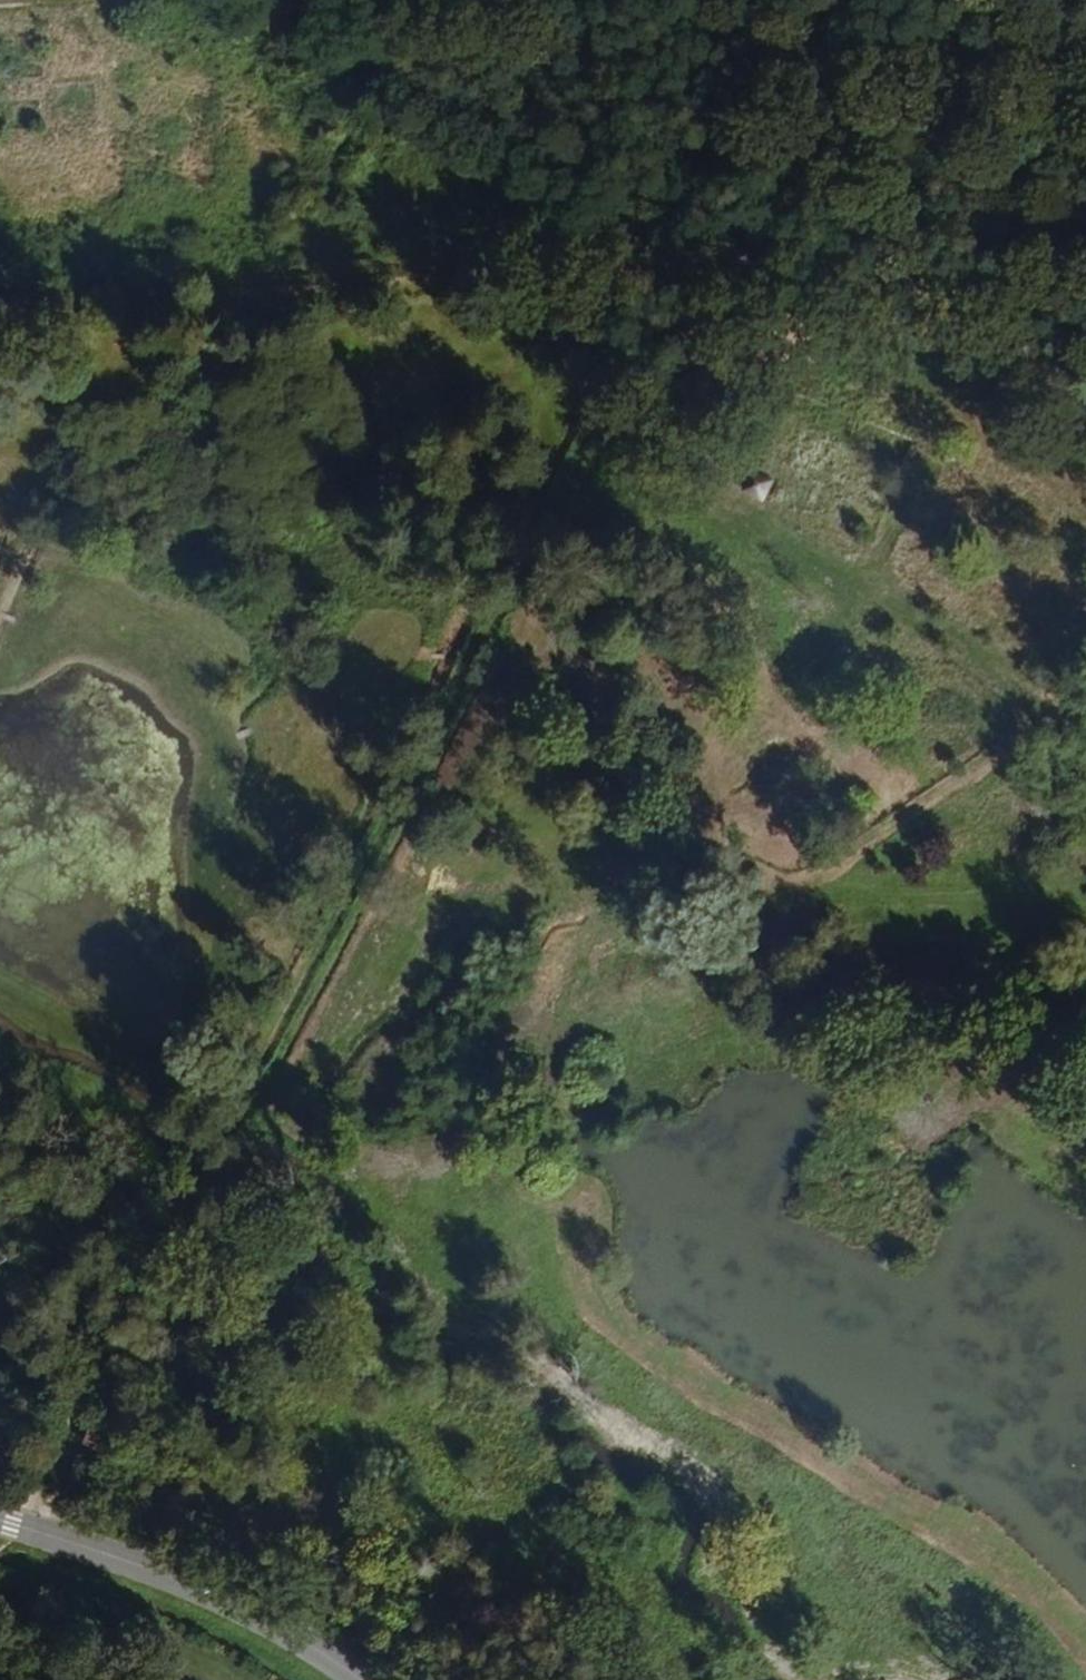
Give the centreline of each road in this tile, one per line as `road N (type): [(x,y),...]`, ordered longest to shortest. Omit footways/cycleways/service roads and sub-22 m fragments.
road 1 (track): [(1085,367),(678,258)]
road 2 (secondary): [(352,1679),(235,1607),(0,1521)]

